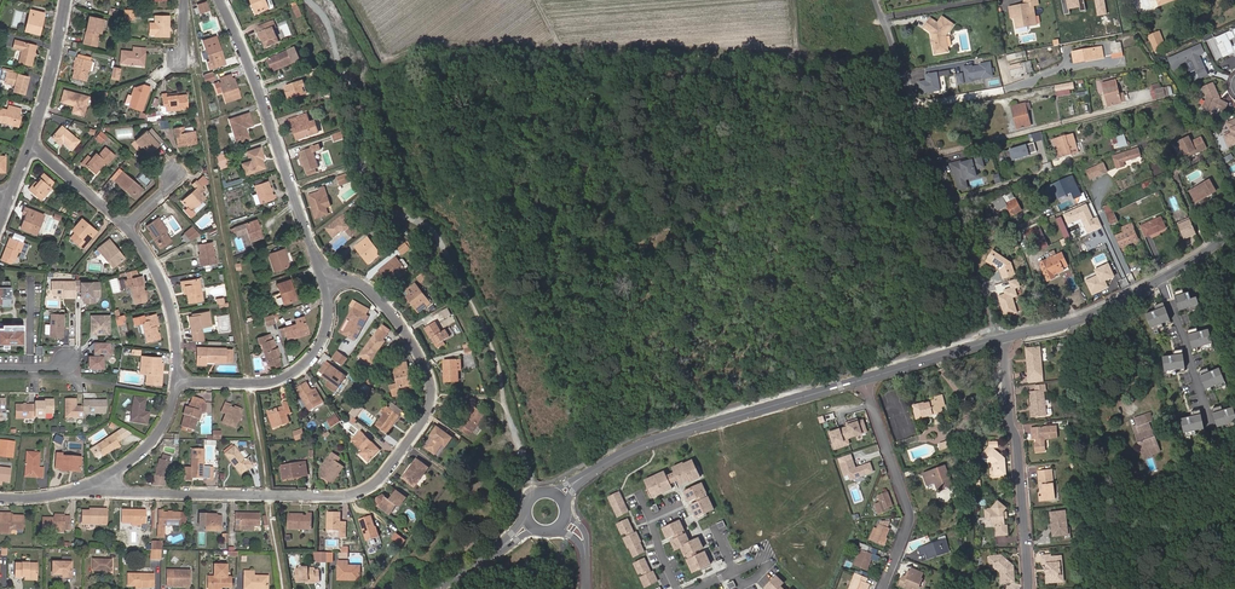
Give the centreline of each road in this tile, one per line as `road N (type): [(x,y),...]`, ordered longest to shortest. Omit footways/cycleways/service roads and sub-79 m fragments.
road 1 (residential): [(96,488),(353,496),(394,465),(432,403),(433,381),(385,300),(323,266)]
road 2 (residential): [(875,0),(1001,339)]
road 3 (tertiary): [(863,379),(650,442),(563,492)]
road 4 (residential): [(323,266),(222,0)]
road 5 (residential): [(1001,339),(1028,588)]
road 6 (residential): [(178,380),(261,382),(313,358),(331,307),(323,266)]
road 7 (residential): [(863,379),(910,517),(883,588)]
road 8 (tertiary): [(1159,280),(1092,315),(1001,339)]
road 9 (residential): [(126,223),(166,293),(178,380)]
road 10 (residential): [(31,148),(67,0)]
road 11 (residential): [(1159,280),(1208,420)]
road 12 (tertiary): [(1001,339),(863,379)]
road 13 (residential): [(178,380),(163,427),(96,488)]
road 14 (residential): [(31,148),(126,223)]

